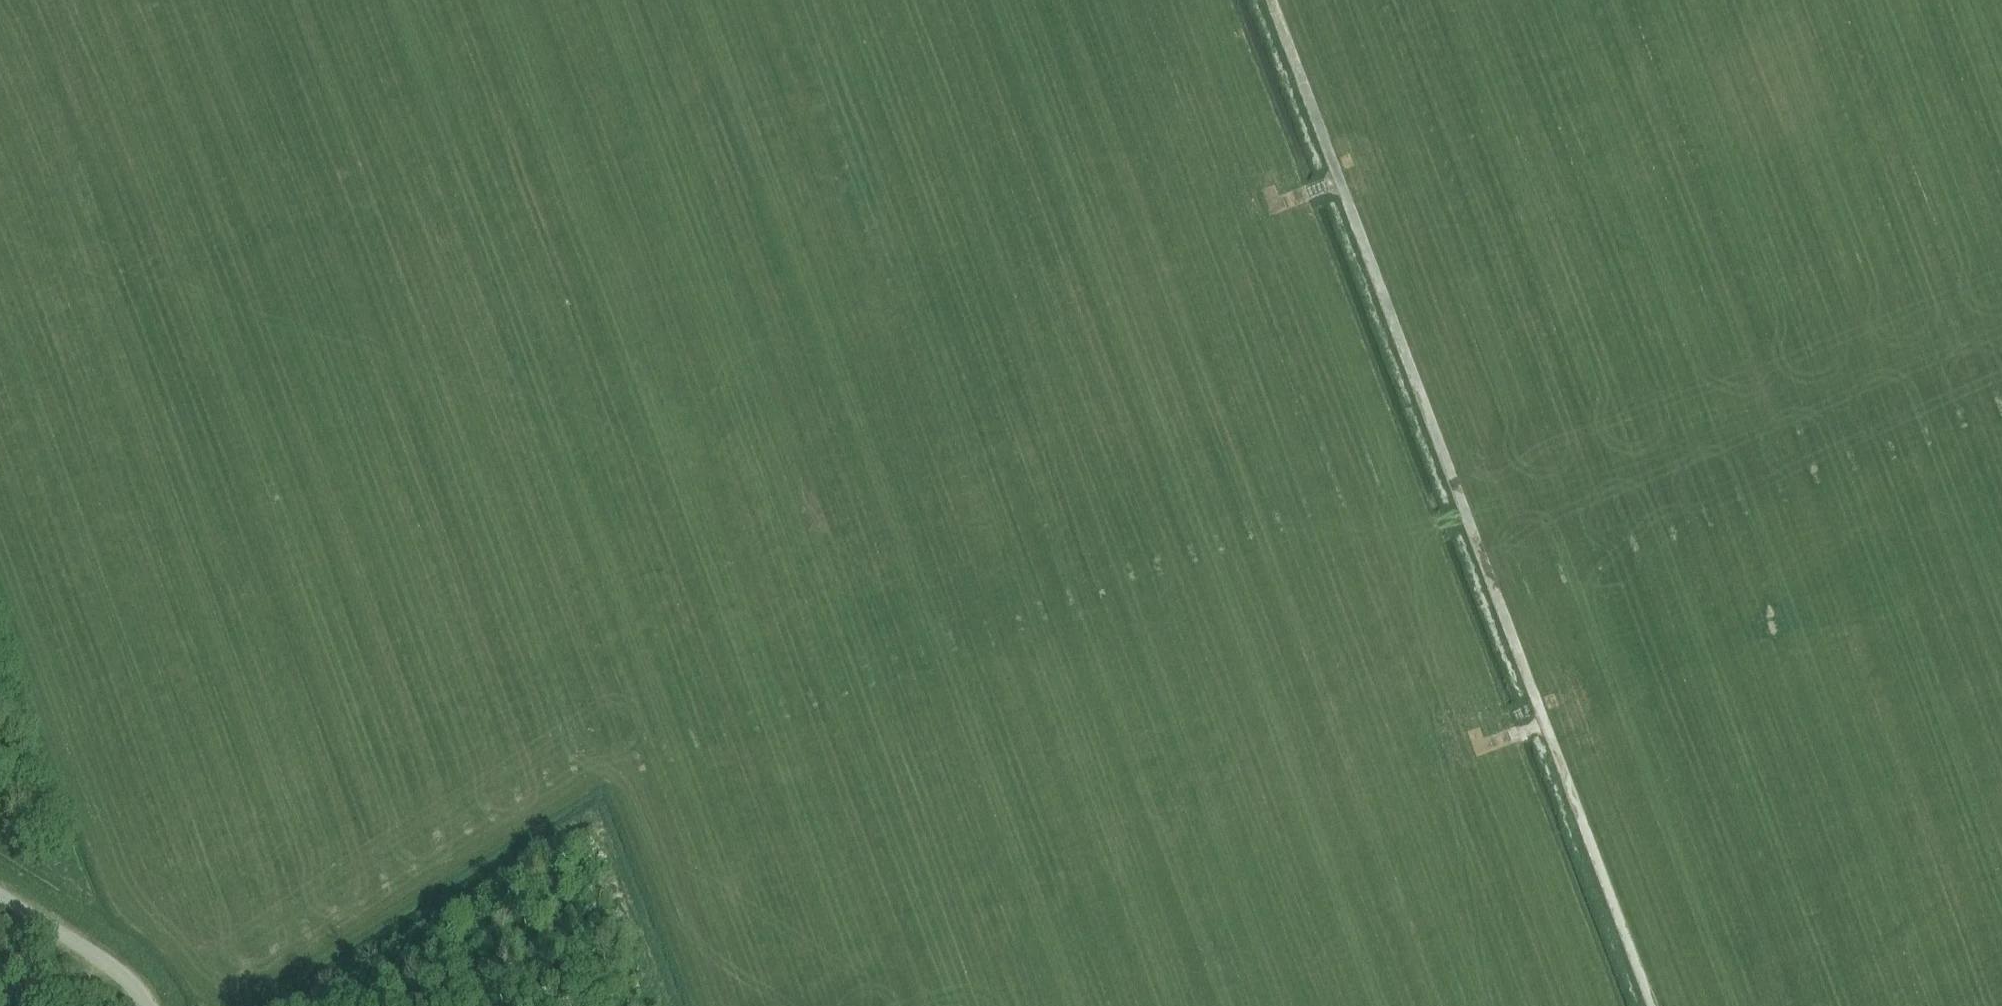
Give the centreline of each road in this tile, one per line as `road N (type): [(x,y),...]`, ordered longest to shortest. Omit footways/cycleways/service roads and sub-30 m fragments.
road 1 (unclassified): [(147,1005),(121,974),(0,899)]

